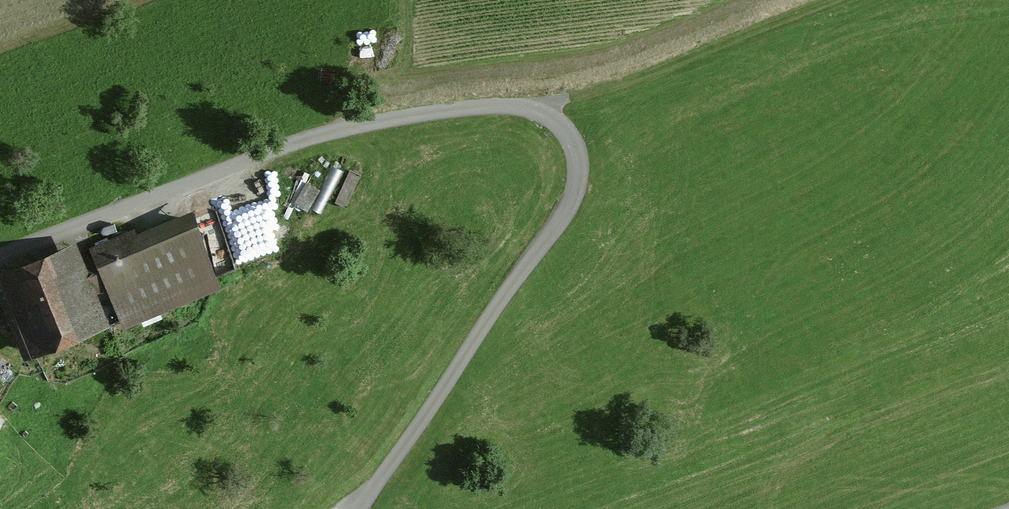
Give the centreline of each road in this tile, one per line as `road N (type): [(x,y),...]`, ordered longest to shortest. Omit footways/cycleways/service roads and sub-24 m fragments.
road 1 (unclassified): [(371,508),(588,183),(577,141),(550,115),(505,107),(396,122),(292,149),(0,267)]
road 2 (track): [(851,0),(550,115)]

